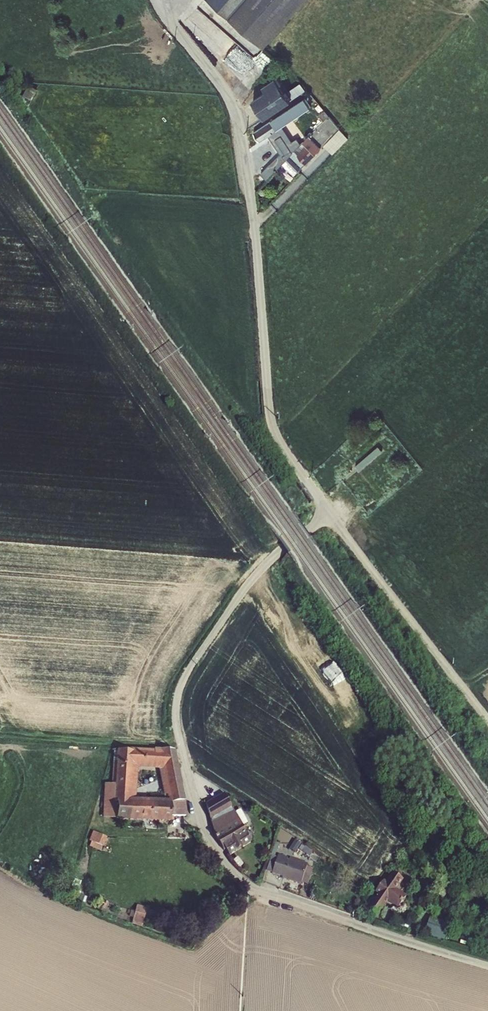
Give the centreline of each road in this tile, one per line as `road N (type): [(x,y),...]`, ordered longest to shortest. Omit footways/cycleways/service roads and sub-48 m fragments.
road 1 (unclassified): [(329,514),(260,569),(176,697),(188,794),(219,857),(251,888),(487,969)]
road 2 (unclassified): [(155,0),(233,102),(246,149),(271,419),(329,514)]
road 3 (unclassified): [(329,514),(487,718)]

